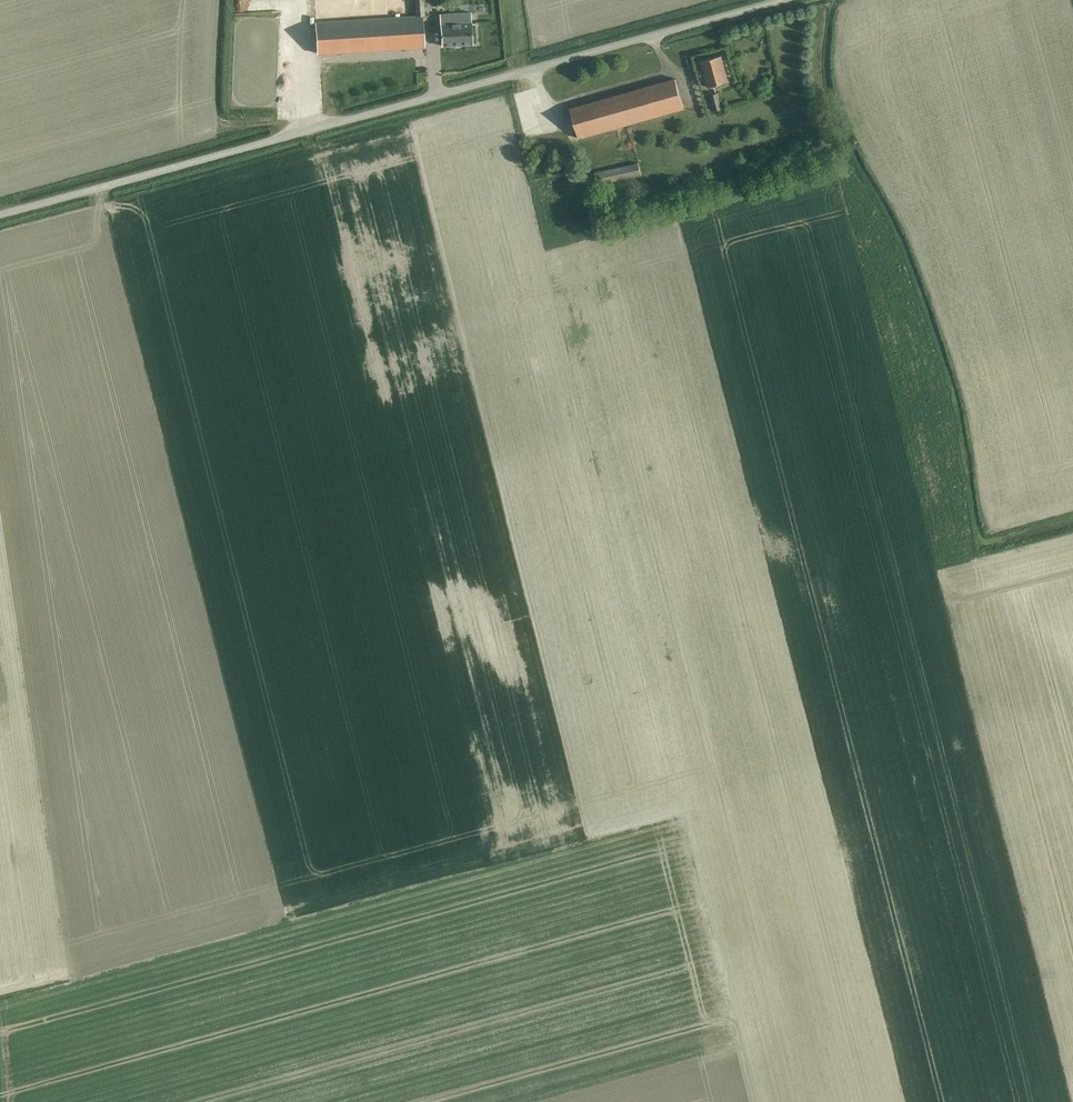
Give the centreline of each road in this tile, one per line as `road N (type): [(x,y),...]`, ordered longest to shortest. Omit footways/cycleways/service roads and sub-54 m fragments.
road 1 (unclassified): [(0,215),(779,0)]

